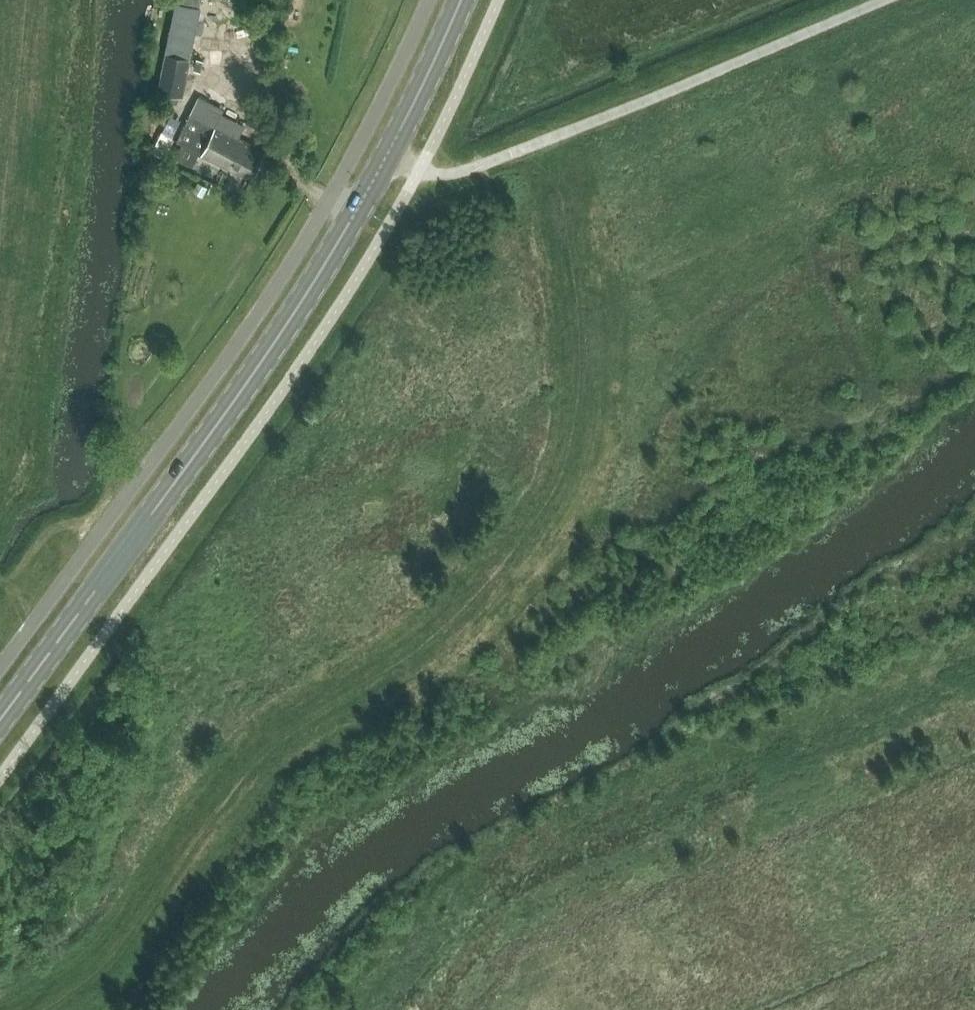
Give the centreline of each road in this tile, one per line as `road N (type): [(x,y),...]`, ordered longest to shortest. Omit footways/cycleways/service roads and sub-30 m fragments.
road 1 (primary): [(0,717),(242,387),(339,239),(460,0)]

